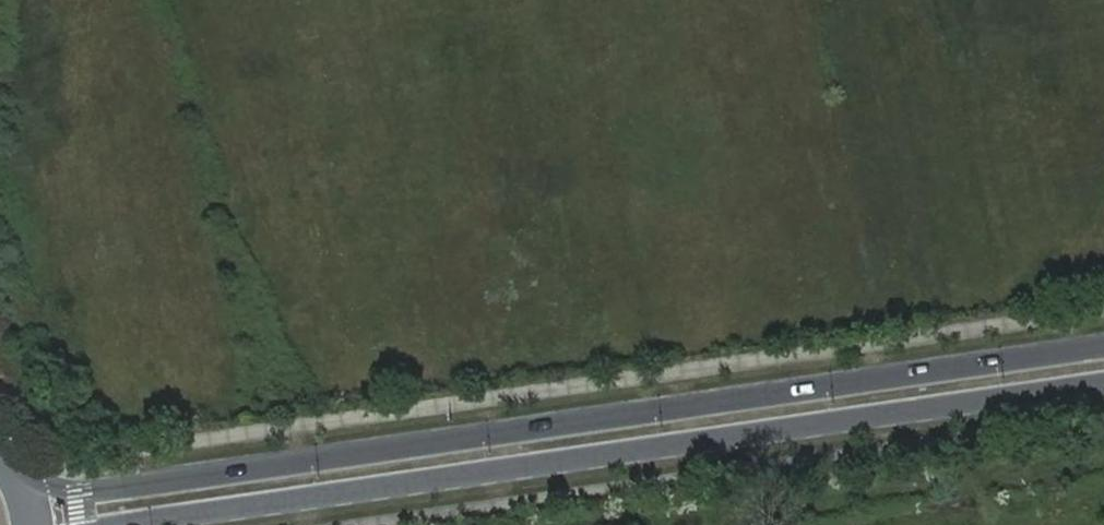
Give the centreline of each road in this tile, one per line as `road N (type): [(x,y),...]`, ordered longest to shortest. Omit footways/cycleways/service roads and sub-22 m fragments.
road 1 (secondary): [(1103,348),(70,493),(45,485),(14,459)]
road 2 (secondary): [(149,524),(1103,384)]

